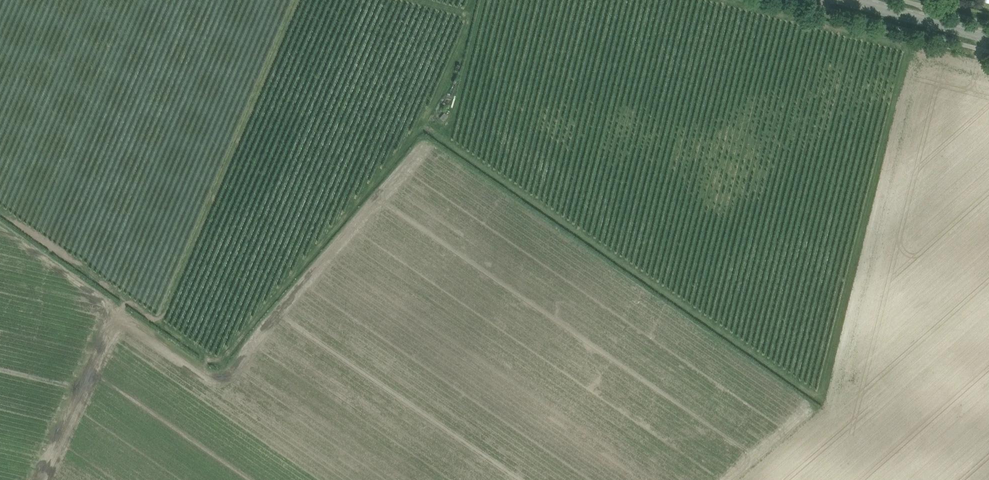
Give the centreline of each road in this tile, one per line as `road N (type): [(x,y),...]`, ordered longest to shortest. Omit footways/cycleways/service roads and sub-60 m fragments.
road 1 (tertiary): [(988,37),(849,0)]

